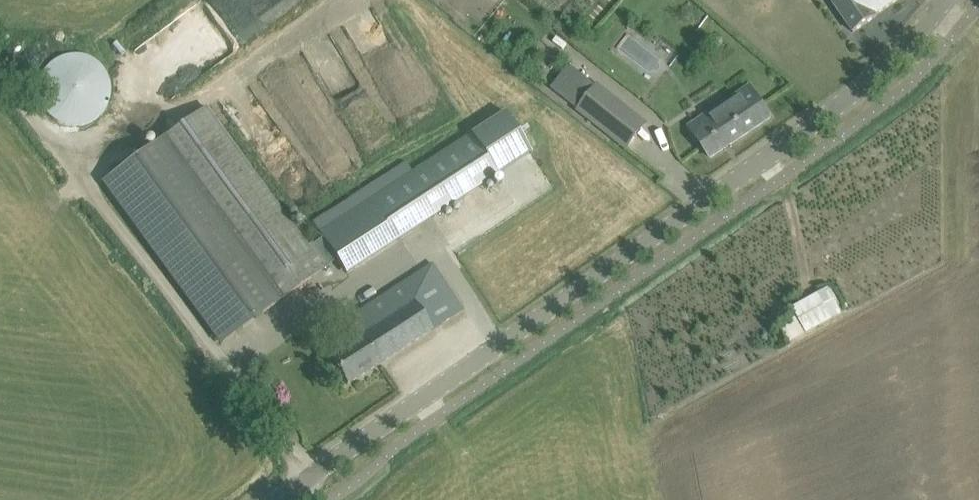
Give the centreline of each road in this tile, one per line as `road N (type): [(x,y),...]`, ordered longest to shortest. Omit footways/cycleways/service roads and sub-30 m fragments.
road 1 (unclassified): [(312,479),(857,96),(950,0)]

